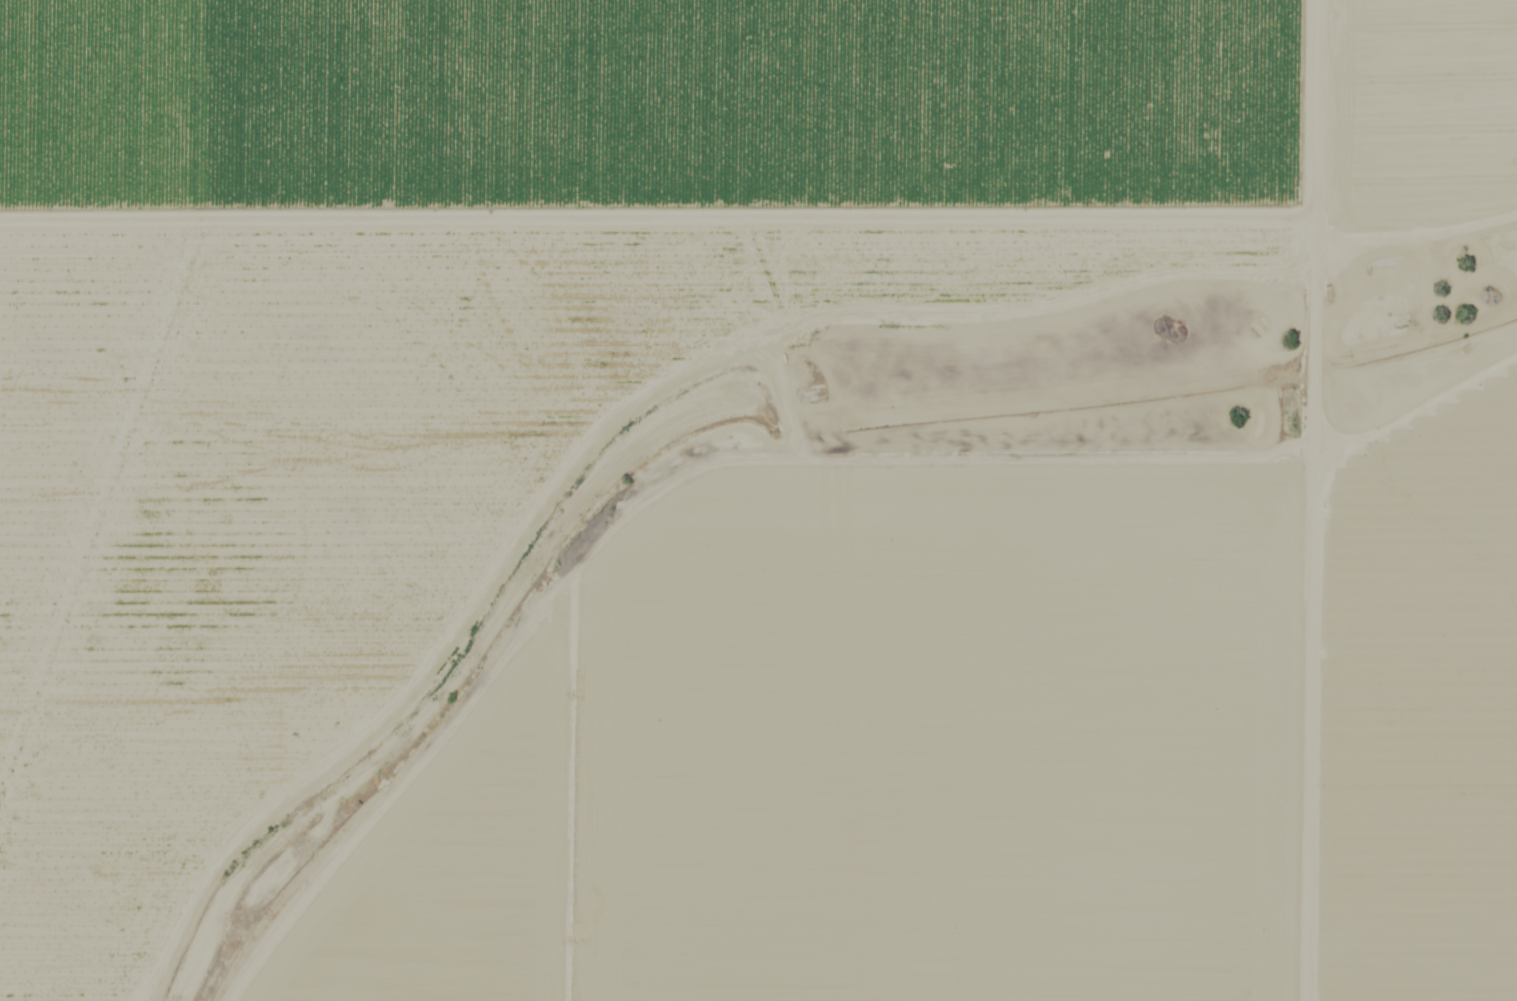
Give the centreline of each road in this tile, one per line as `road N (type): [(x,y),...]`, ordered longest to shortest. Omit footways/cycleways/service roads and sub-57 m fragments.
road 1 (residential): [(140,1000),(235,847),(388,708),(516,548),(585,431),(664,346),(849,305),(988,307),(1132,291),(1327,247),(1516,231)]

